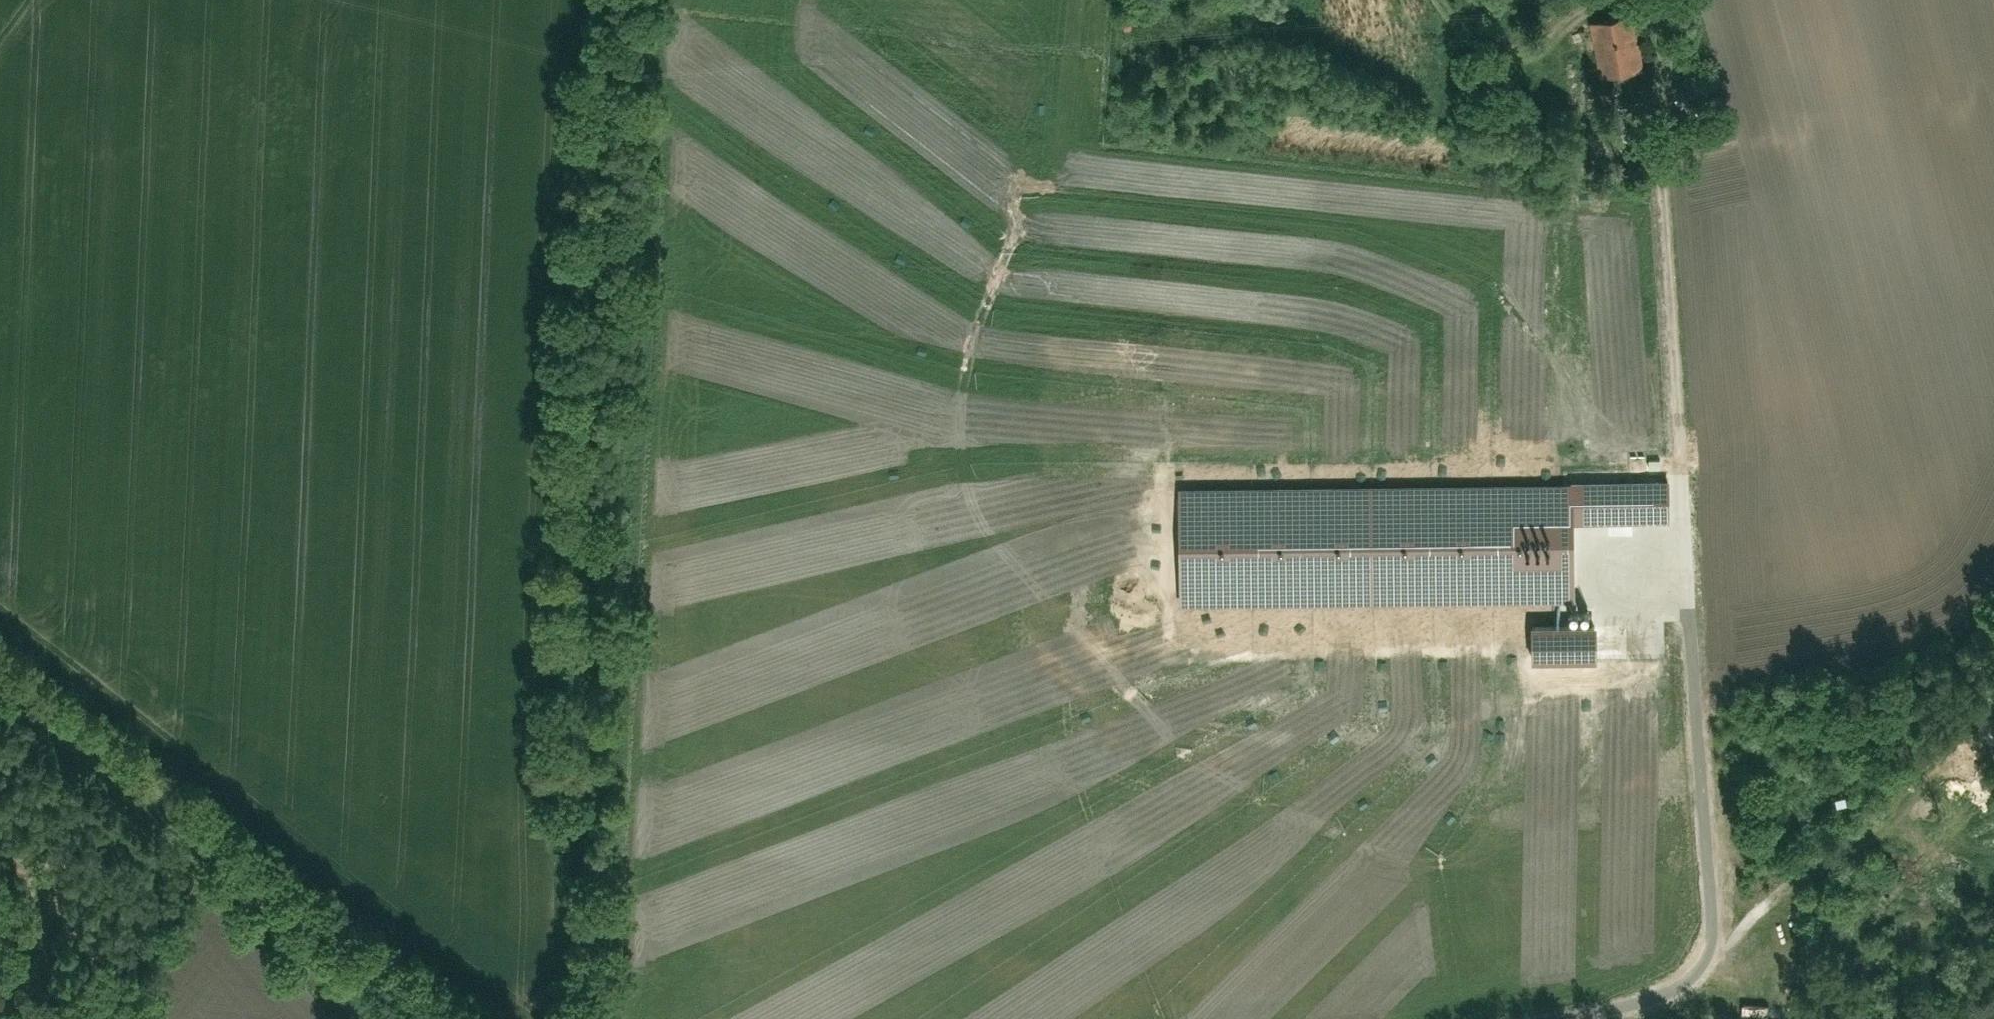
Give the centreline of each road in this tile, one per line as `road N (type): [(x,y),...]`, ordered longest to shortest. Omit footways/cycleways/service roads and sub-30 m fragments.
road 1 (track): [(1605,1018),(1674,1000),(1698,980),(1718,957),(1732,889),(1674,380),(1657,120)]
road 2 (unclassified): [(0,688),(189,827),(259,892),(364,1018)]

